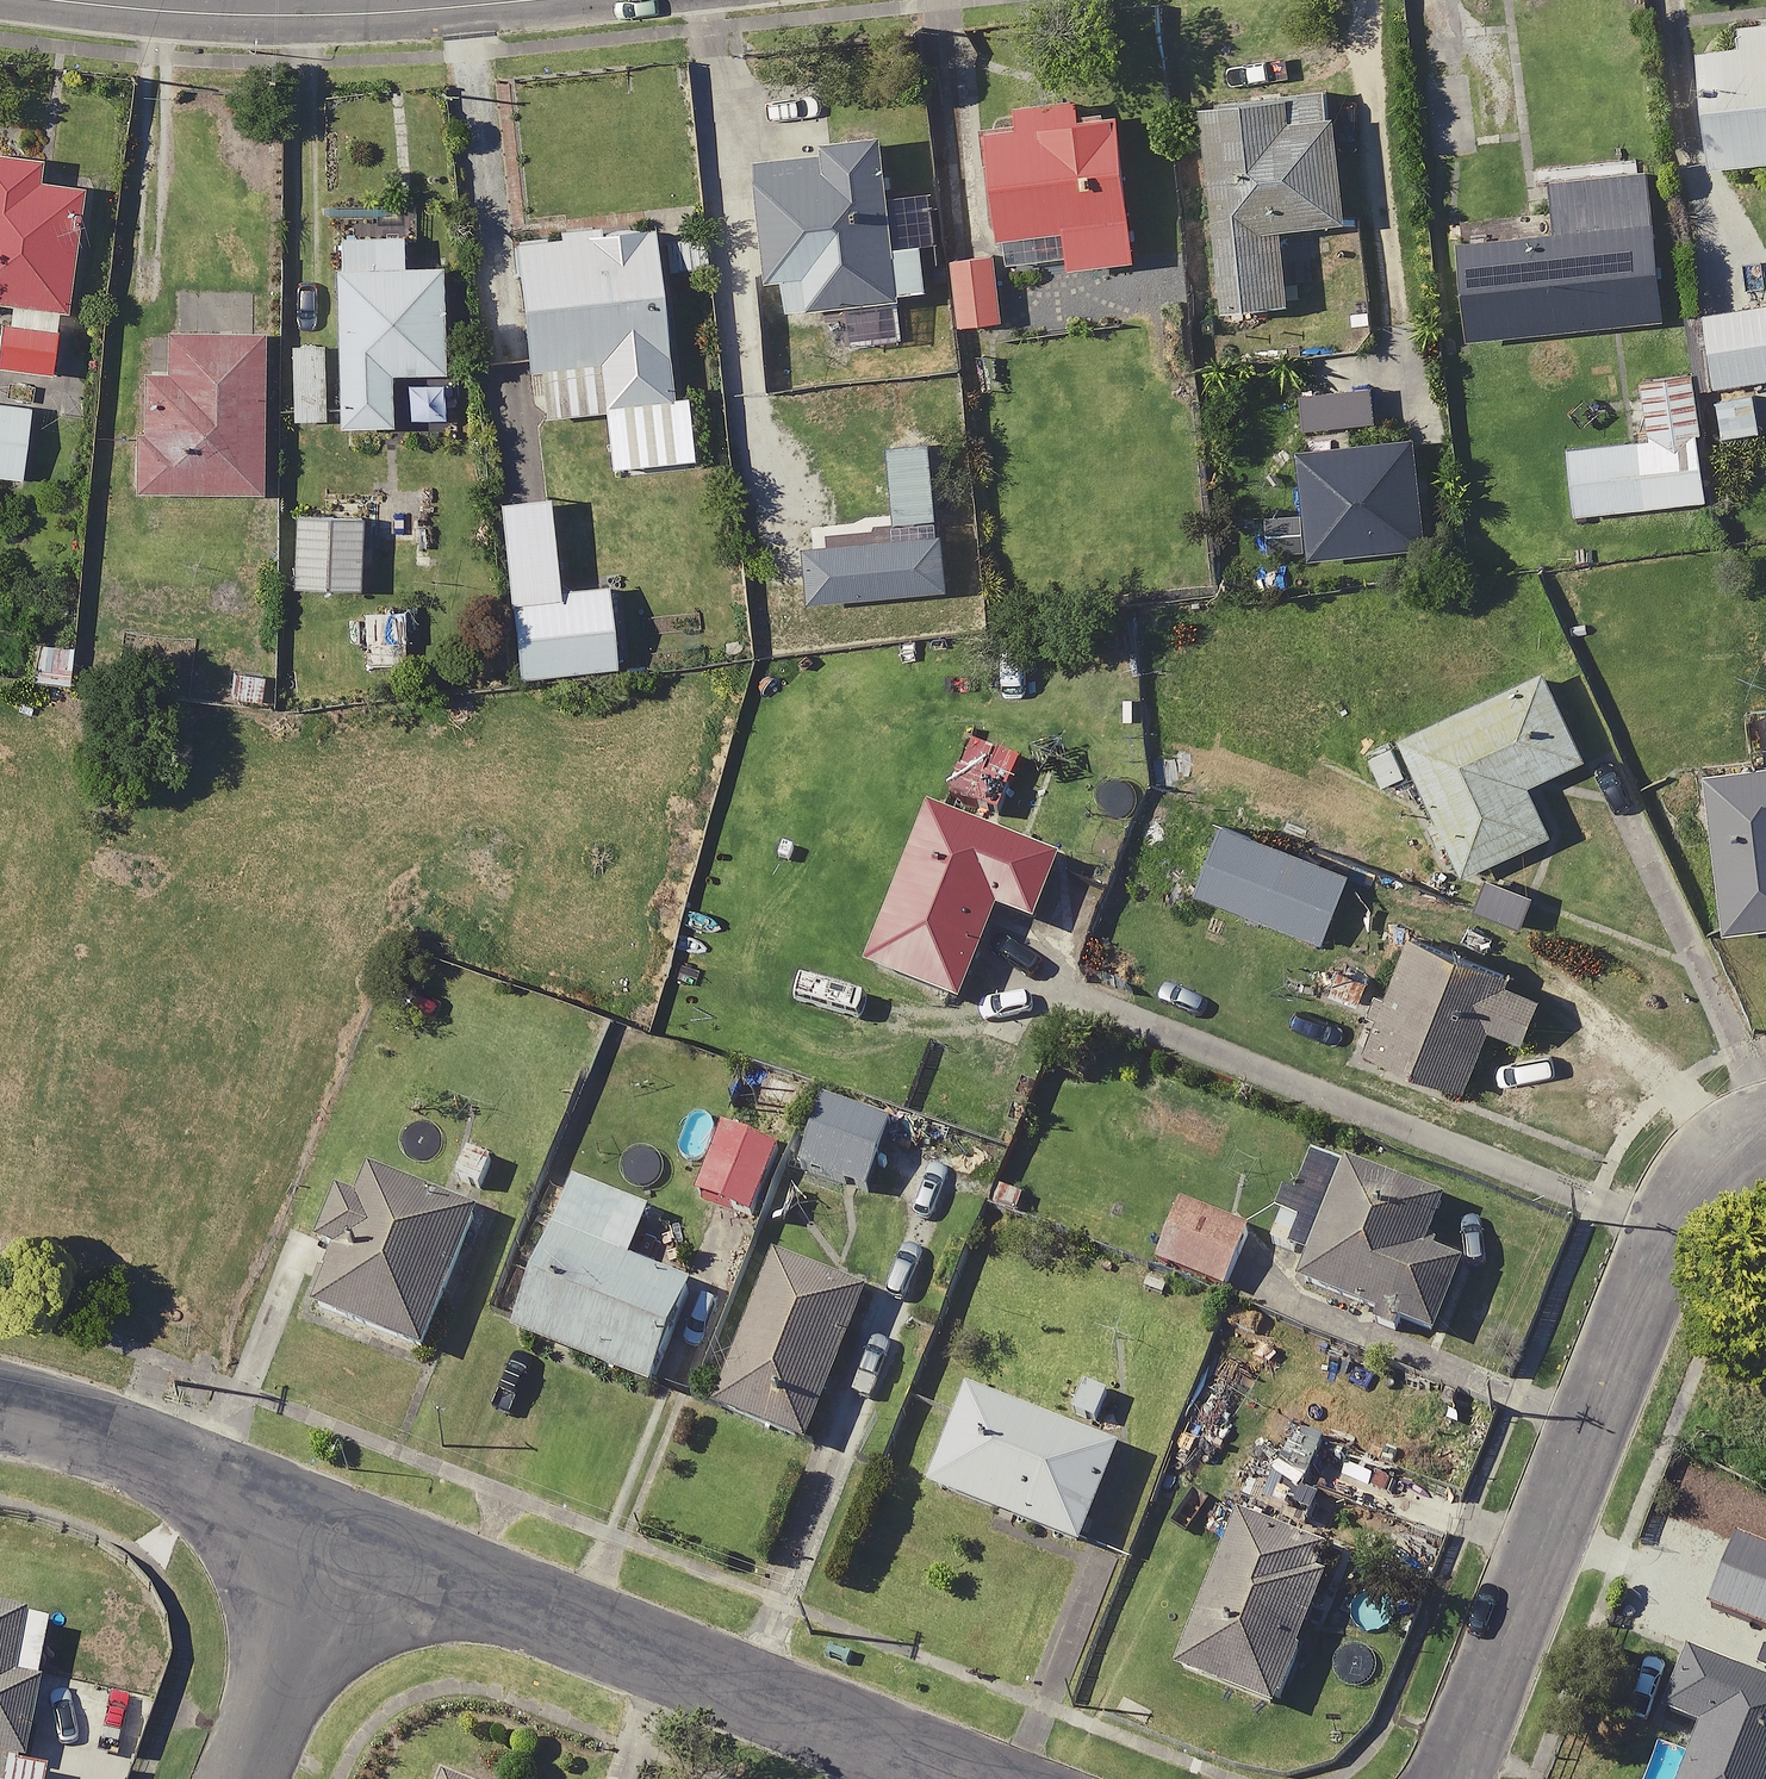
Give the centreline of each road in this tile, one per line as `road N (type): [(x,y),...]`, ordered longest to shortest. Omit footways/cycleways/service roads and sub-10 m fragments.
road 1 (residential): [(1453,1778),(1669,1251),(1701,1195),(1765,1148)]
road 2 (residential): [(344,1539),(954,1778)]
road 3 (residential): [(0,1401),(344,1539)]
road 4 (residential): [(344,1539),(246,1778)]

